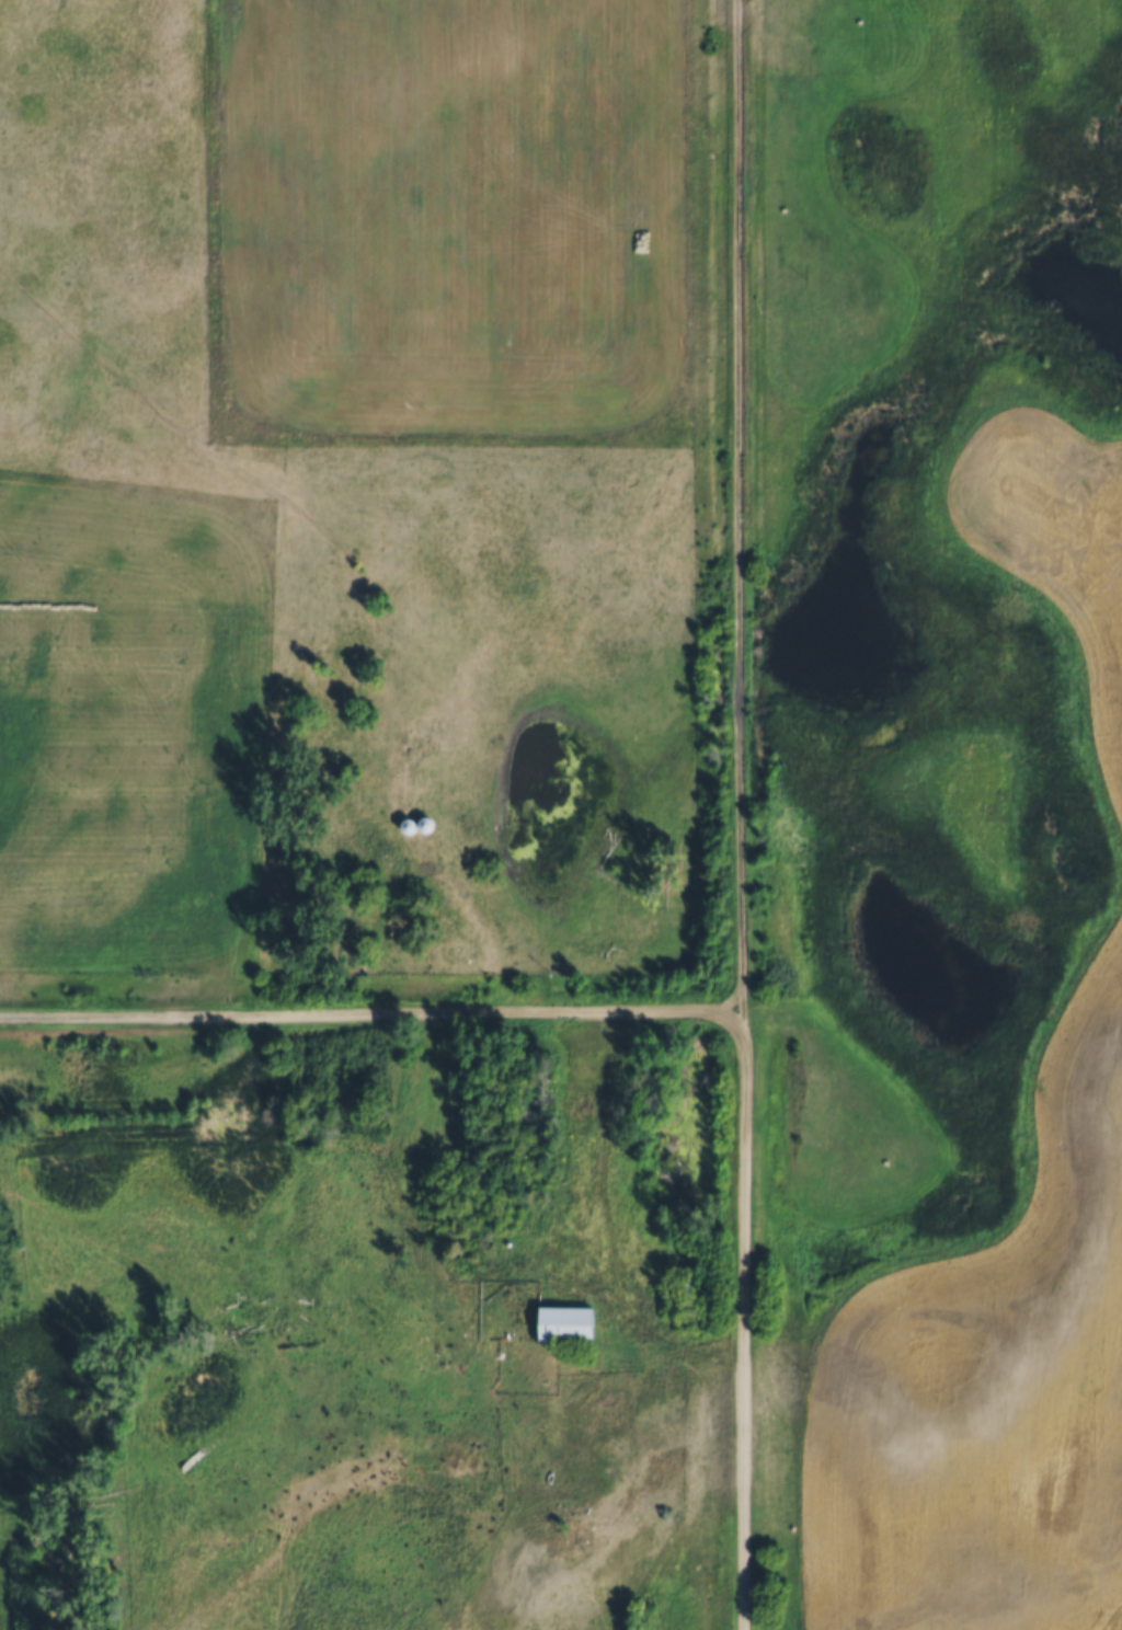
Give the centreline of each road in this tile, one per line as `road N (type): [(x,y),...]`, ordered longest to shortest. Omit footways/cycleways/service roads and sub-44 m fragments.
road 1 (track): [(744,1002),(742,0)]
road 2 (residential): [(0,1012),(744,1002)]
road 3 (residential): [(746,1629),(744,1002)]

